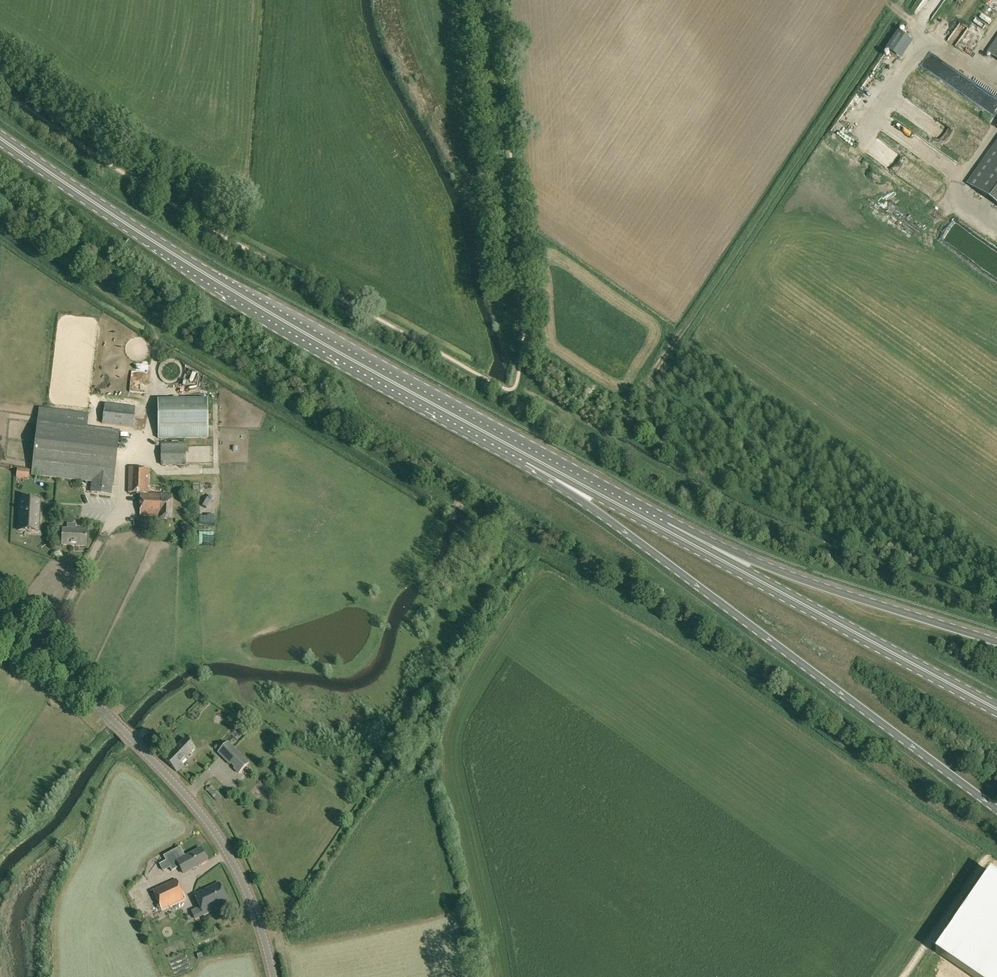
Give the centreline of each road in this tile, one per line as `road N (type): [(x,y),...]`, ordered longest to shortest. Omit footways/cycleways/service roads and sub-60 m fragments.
road 1 (primary): [(530,456),(219,281),(0,137)]
road 2 (primary): [(530,456),(996,810)]
road 3 (track): [(617,408),(704,298),(902,0)]
road 4 (secondary): [(273,976),(254,909),(217,835),(0,611)]
road 5 (primary): [(996,709),(664,530)]
road 6 (primary): [(996,642),(664,530)]
road 7 (primary): [(664,530),(530,456)]

